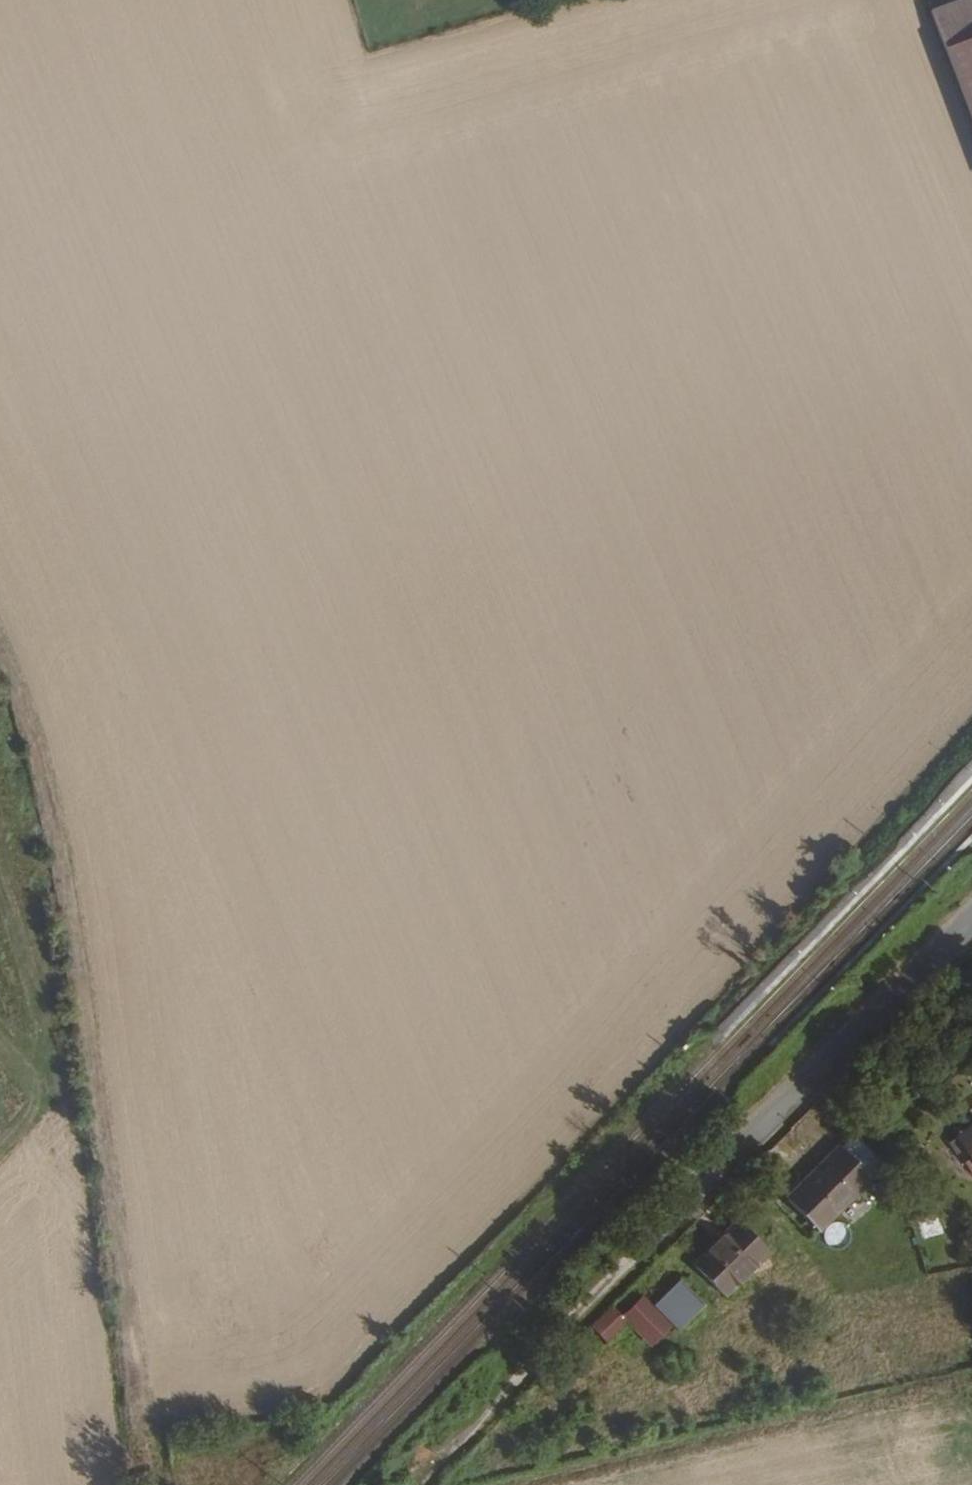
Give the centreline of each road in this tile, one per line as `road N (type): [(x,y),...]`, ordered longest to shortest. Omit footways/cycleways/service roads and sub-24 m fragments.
road 1 (residential): [(684,1203),(971,919)]
road 2 (track): [(417,1484),(684,1203)]

